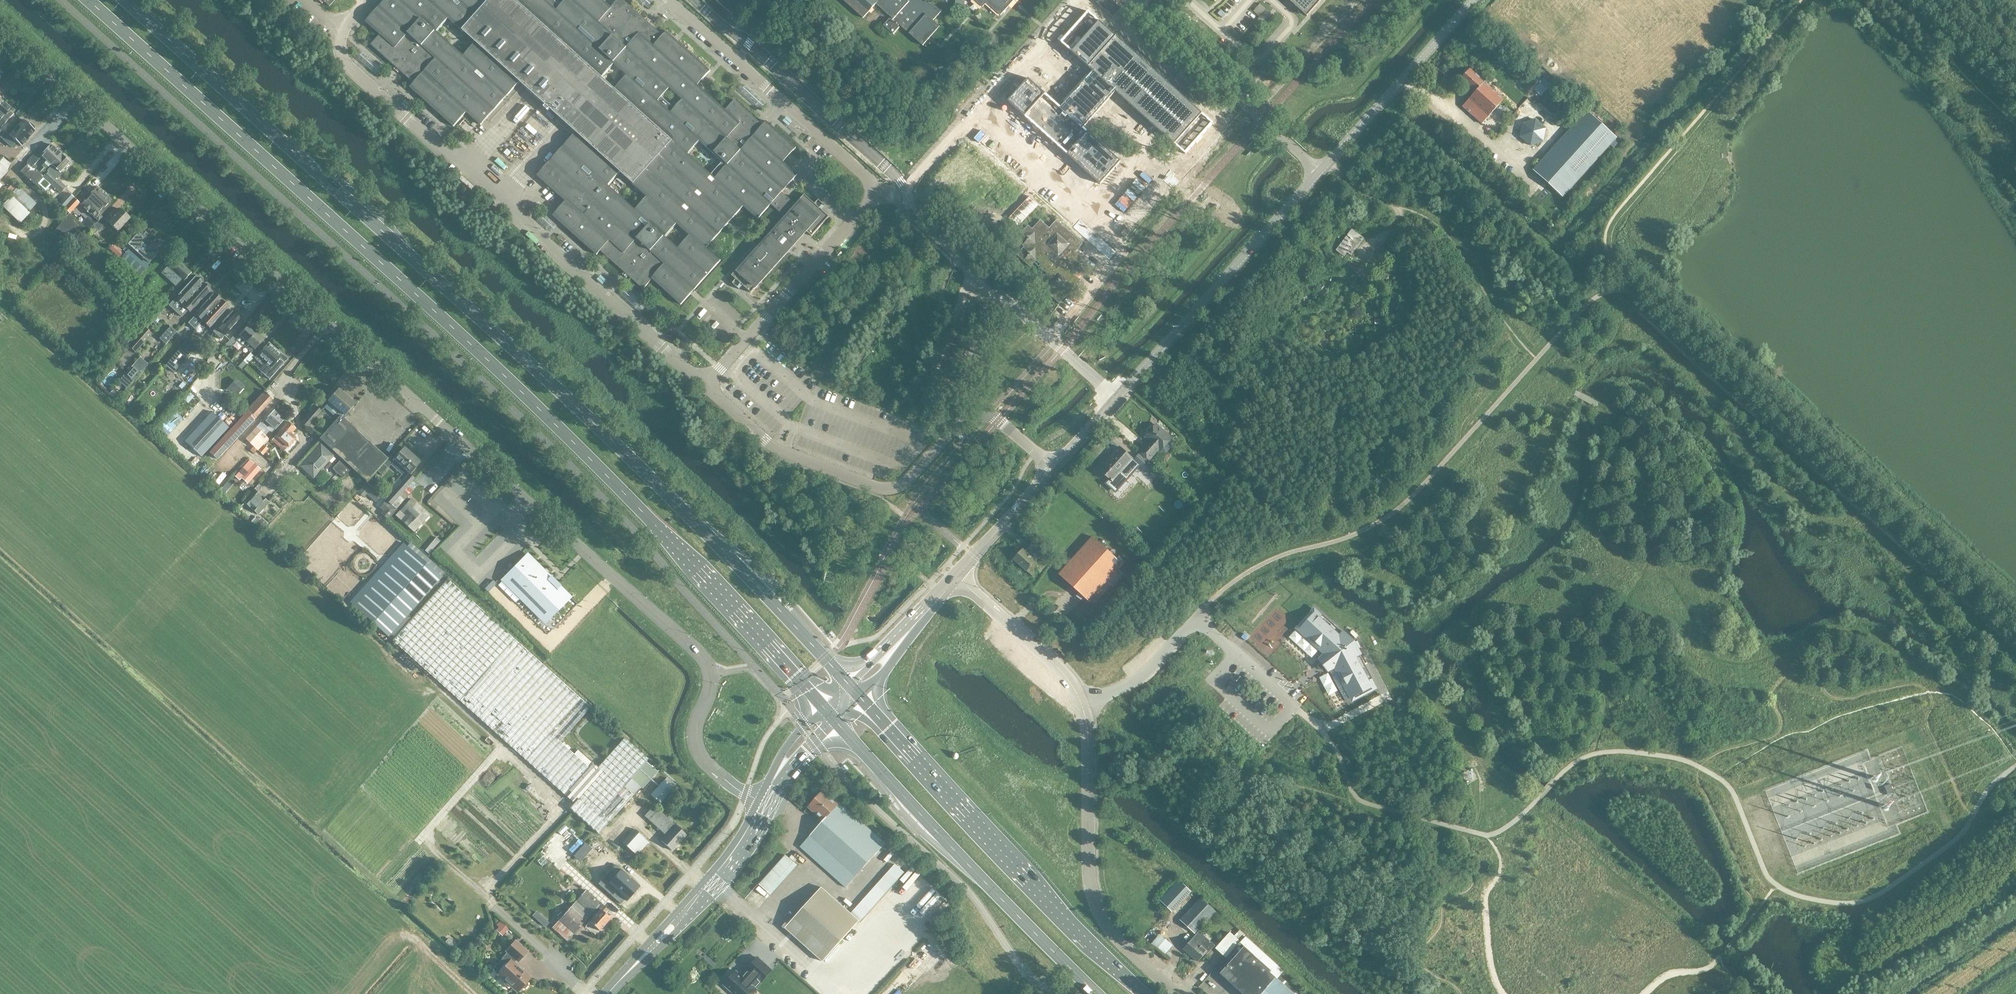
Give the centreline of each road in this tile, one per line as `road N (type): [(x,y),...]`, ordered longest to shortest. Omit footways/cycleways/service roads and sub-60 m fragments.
road 1 (residential): [(767,803),(740,791),(701,756),(694,736),(712,675),(704,658),(0,31)]
road 2 (trunk): [(86,0),(499,372),(823,707)]
road 3 (trunk): [(847,682),(640,462),(125,0)]
road 4 (trunk): [(1146,993),(1071,925),(860,697)]
road 5 (trunk): [(836,722),(1099,993)]
road 6 (unclassified): [(1176,993),(1106,929),(1092,895),(1081,703)]
road 7 (tertiary): [(1118,402),(1320,172)]
road 8 (unclassified): [(1118,402),(916,221),(905,190)]
road 9 (tertiary): [(905,190),(695,0)]
road 10 (residential): [(1320,172),(1129,0)]
road 11 (residential): [(905,190),(1069,0)]
road 12 (tertiary): [(607,993),(712,883),(767,803)]
road 13 (tertiary): [(955,576),(1118,402)]
road 14 (tertiary): [(1320,172),(1474,0)]
road 15 (unclassified): [(1081,703),(1062,670),(955,576)]
road 16 (unclassified): [(1081,703),(1141,677),(1197,619)]
road 17 (residential): [(1225,32),(1259,63),(1292,25),(1272,0)]

